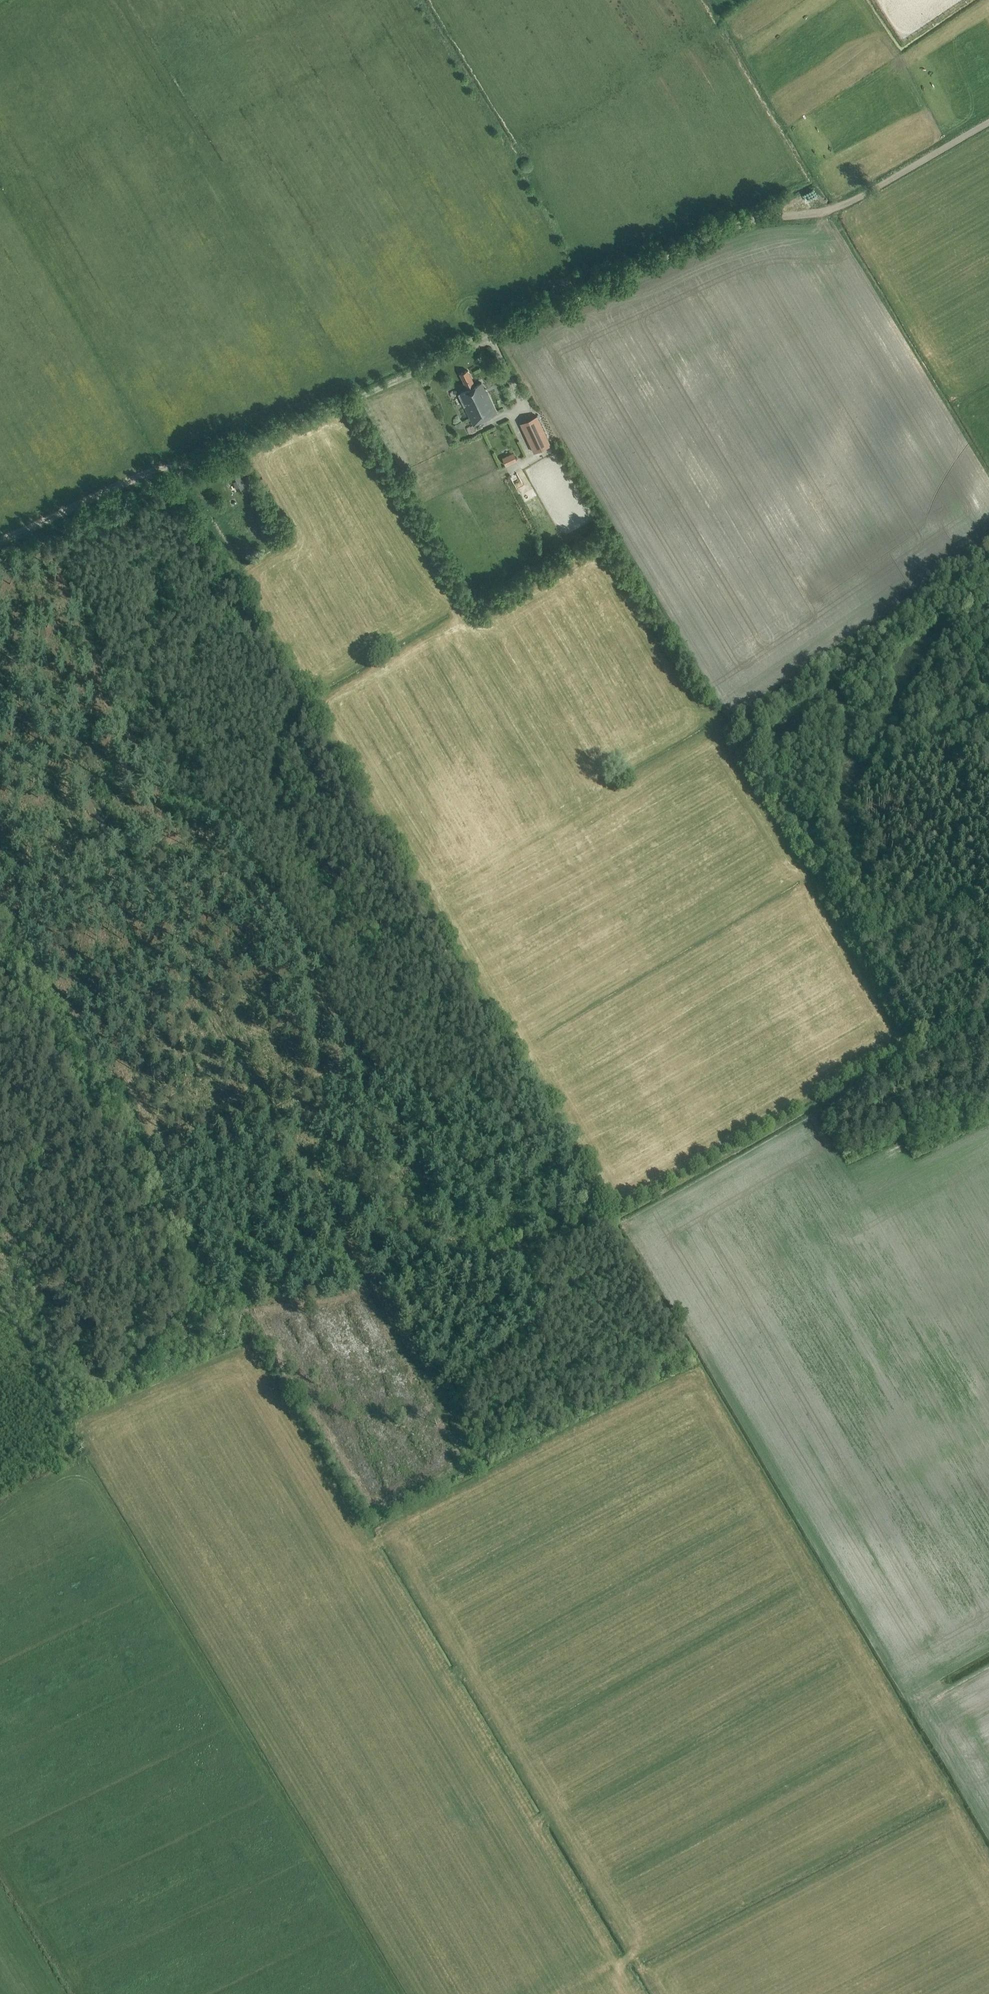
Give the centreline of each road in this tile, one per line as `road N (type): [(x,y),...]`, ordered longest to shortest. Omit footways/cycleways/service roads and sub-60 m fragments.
road 1 (track): [(988,120),(839,206),(755,219),(233,448)]
road 2 (track): [(637,1993),(417,1629)]

